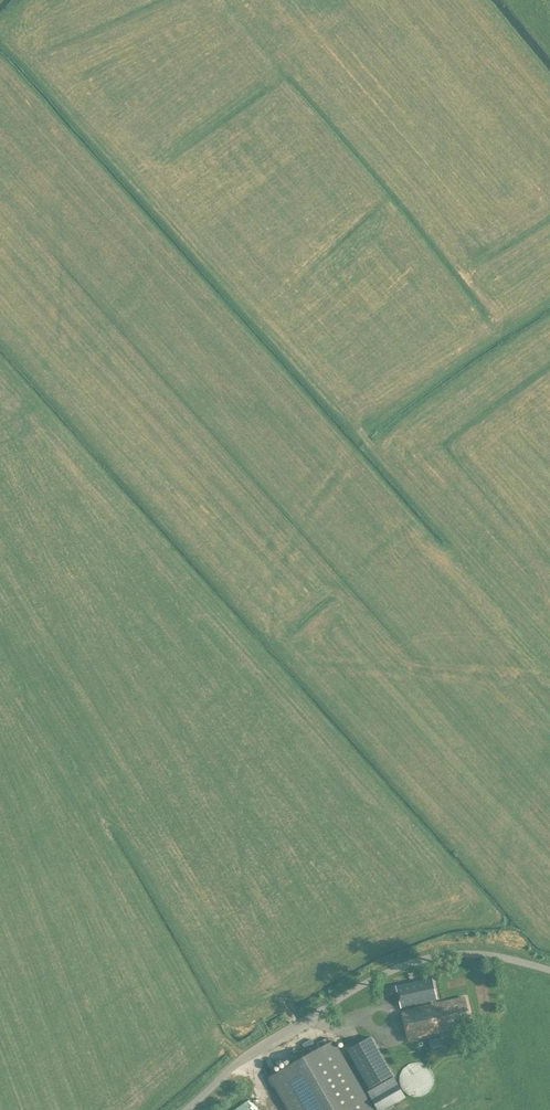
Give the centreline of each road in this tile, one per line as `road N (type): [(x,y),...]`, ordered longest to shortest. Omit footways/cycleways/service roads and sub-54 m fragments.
road 1 (unclassified): [(181,1109),(247,1051),(405,961),(475,951),(549,967)]

